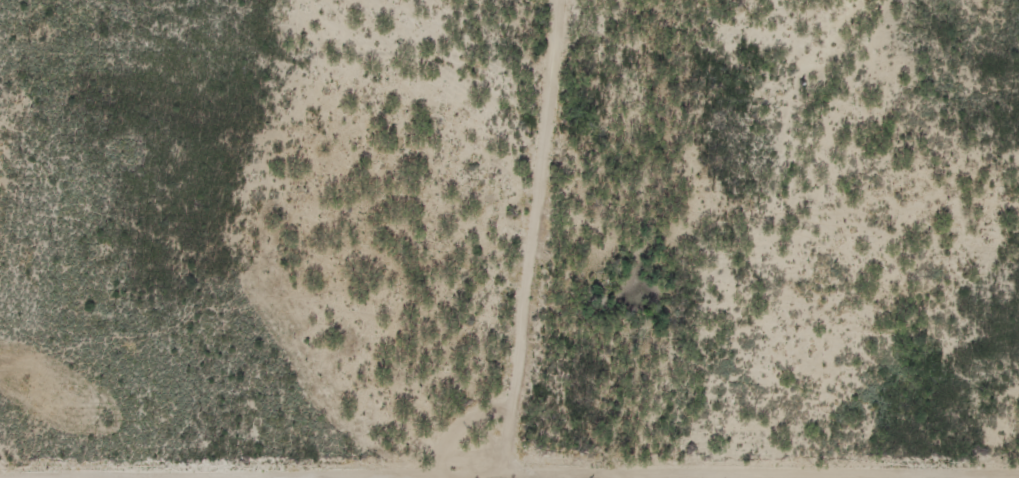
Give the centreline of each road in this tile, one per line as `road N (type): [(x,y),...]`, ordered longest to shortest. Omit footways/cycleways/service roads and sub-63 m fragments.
road 1 (track): [(727,0),(475,87),(0,60)]
road 2 (track): [(495,477),(552,60)]
road 3 (track): [(423,84),(485,477)]
road 4 (track): [(489,477),(475,87)]

